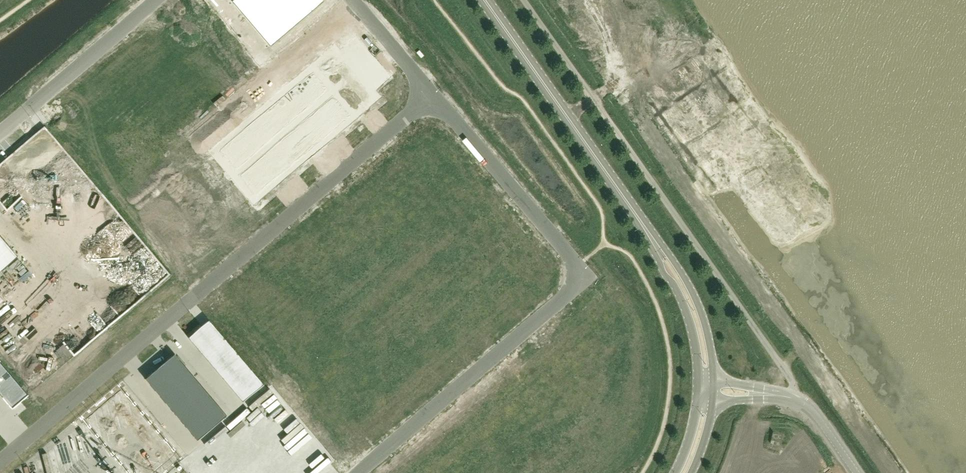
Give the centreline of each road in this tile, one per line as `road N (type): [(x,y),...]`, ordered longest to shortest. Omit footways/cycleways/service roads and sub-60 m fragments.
road 1 (unclassified): [(434,97),(0,464)]
road 2 (unclassified): [(434,97),(589,277),(361,472)]
road 3 (secondary): [(643,225),(485,0)]
road 4 (secondary): [(713,383),(700,308),(643,225)]
road 5 (secondary): [(643,225),(691,322),(699,390)]
road 6 (unclassified): [(156,0),(32,106)]
road 7 (unclassified): [(855,472),(804,404),(758,394)]
road 8 (unclassified): [(351,0),(434,97)]

